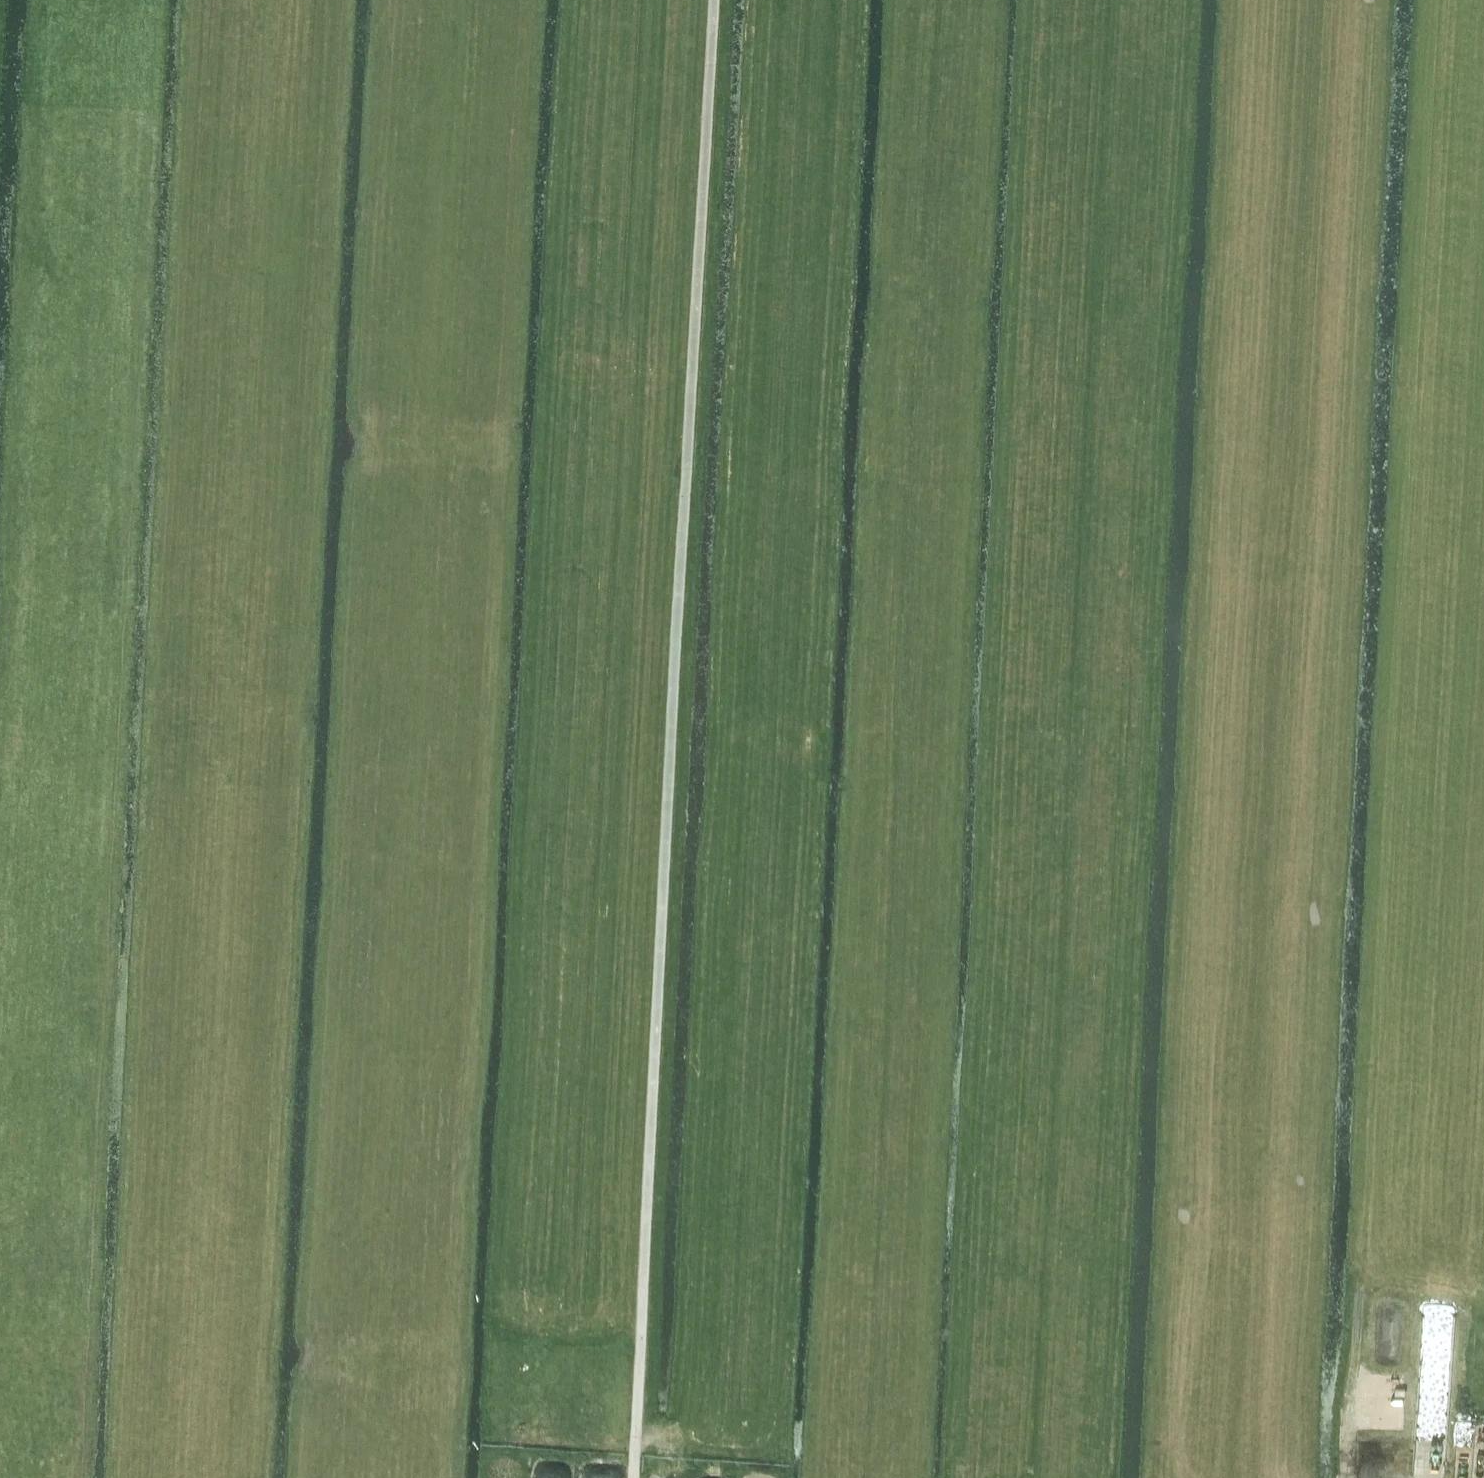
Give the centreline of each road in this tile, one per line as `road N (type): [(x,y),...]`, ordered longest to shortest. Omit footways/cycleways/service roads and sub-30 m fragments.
road 1 (track): [(708,0),(652,957),(635,1477)]

